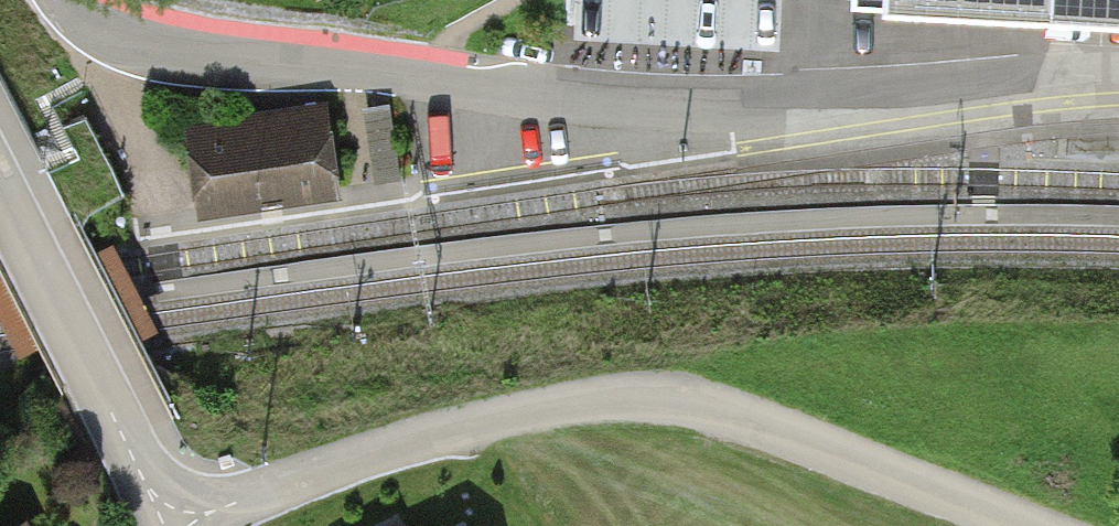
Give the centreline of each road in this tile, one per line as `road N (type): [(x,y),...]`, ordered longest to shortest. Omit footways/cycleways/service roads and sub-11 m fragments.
road 1 (residential): [(175,520),(403,443),(573,403),(631,399),(680,405),(771,435),(1006,525)]
road 2 (residential): [(784,99),(728,106),(554,100),(310,63),(190,56),(93,30),(64,0)]
road 3 (unclassified): [(175,520),(144,485),(0,190)]

